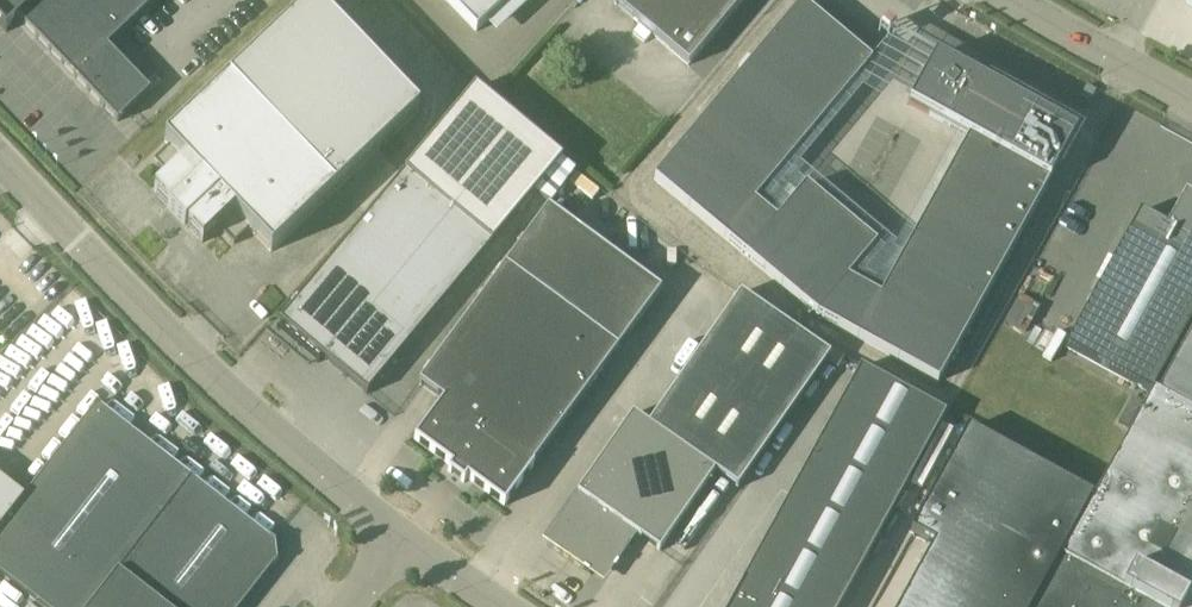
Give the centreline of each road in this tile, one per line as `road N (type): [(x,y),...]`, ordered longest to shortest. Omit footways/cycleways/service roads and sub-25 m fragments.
road 1 (unclassified): [(411,545),(236,398),(0,157)]
road 2 (unclassified): [(1191,102),(1006,0)]

